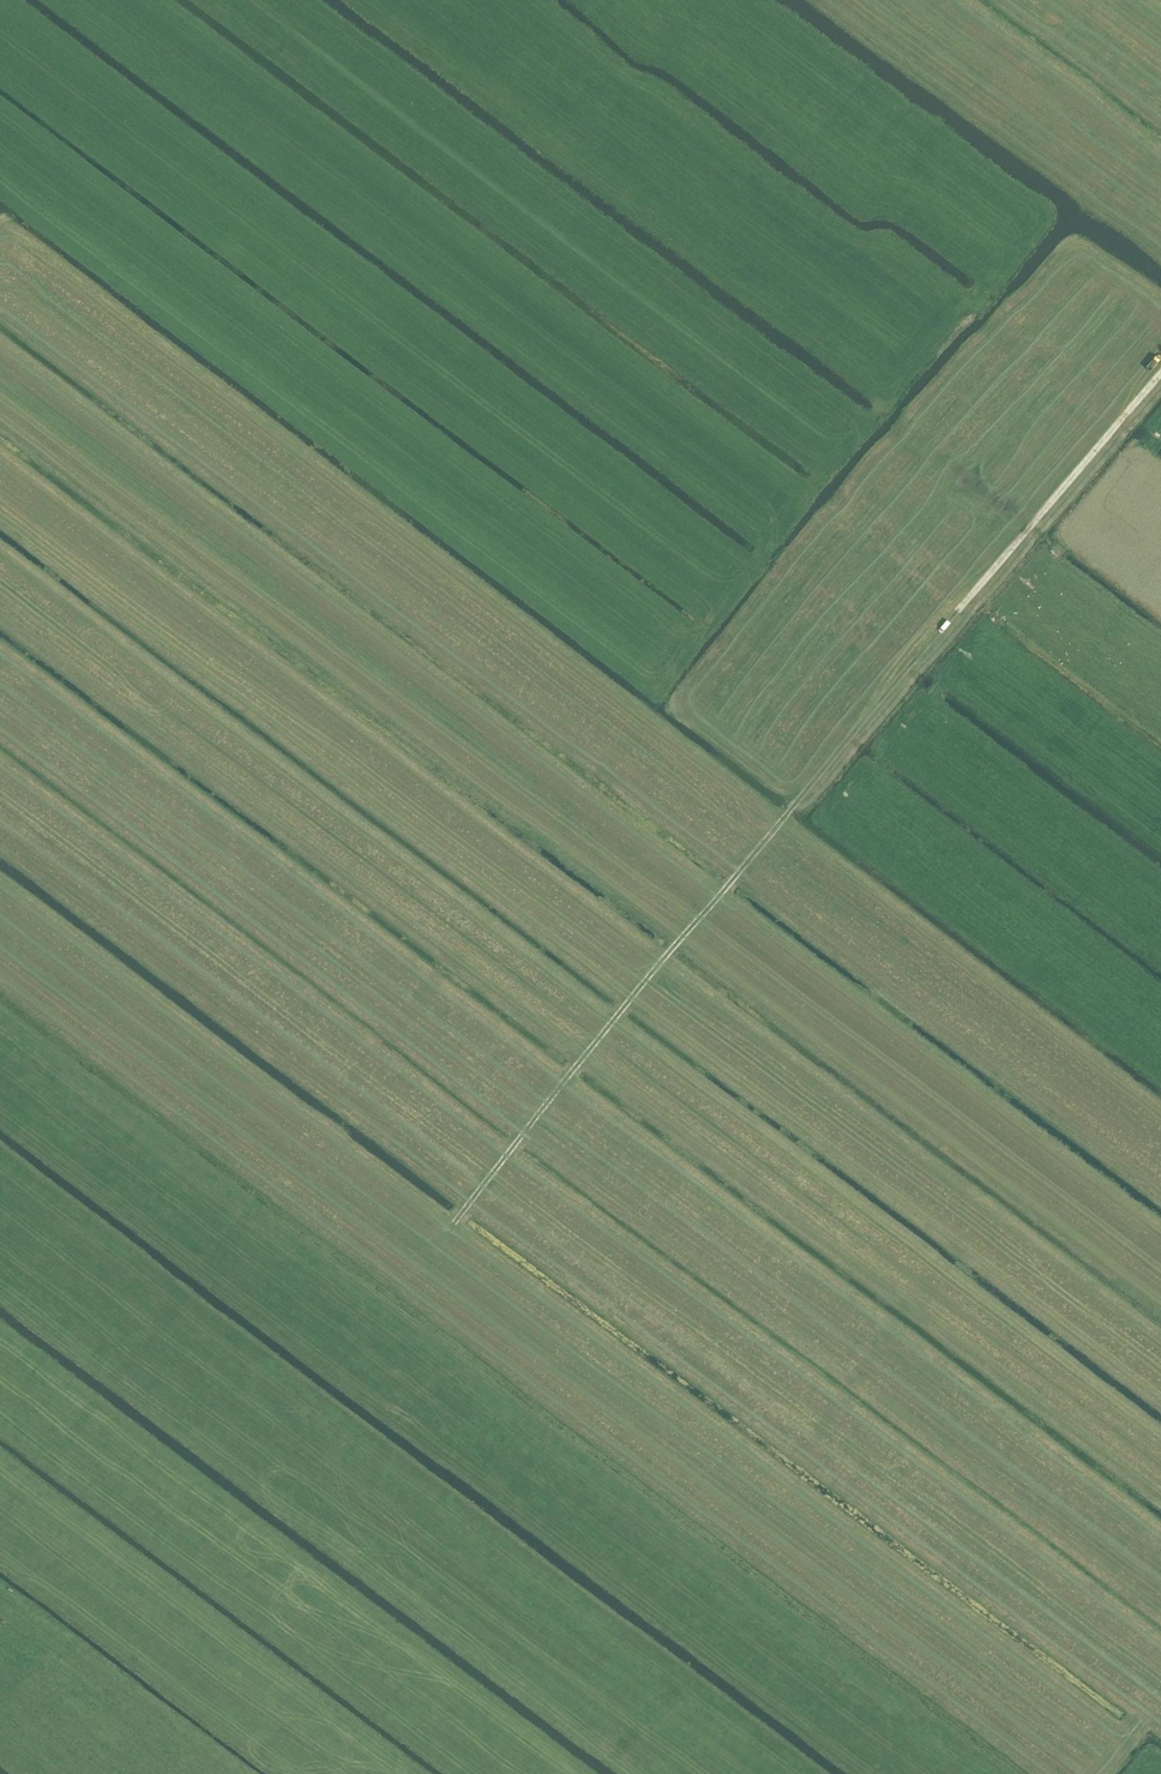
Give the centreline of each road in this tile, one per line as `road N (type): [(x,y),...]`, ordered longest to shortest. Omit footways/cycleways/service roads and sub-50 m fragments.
road 1 (track): [(450,1229),(677,944),(1160,373)]
road 2 (track): [(450,1229),(1125,1739),(1148,1718),(1160,1727)]

